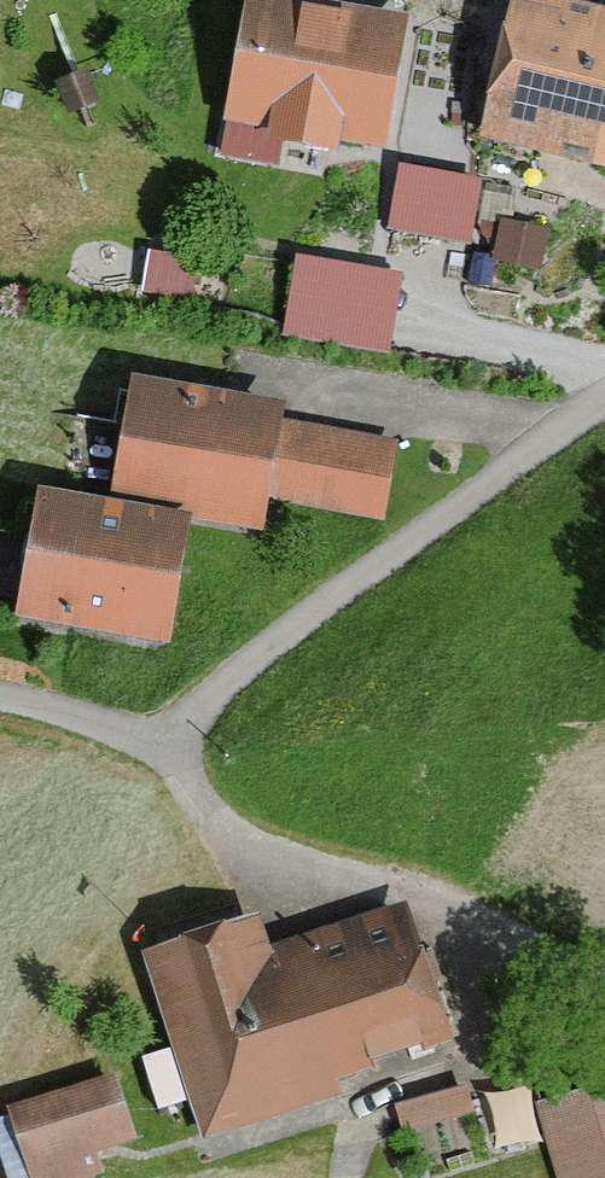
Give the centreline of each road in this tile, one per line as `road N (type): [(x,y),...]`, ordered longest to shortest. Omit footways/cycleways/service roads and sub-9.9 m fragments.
road 1 (residential): [(0,692),(164,735),(317,606),(604,403)]
road 2 (track): [(604,1007),(474,922),(235,836),(202,803),(164,735)]

